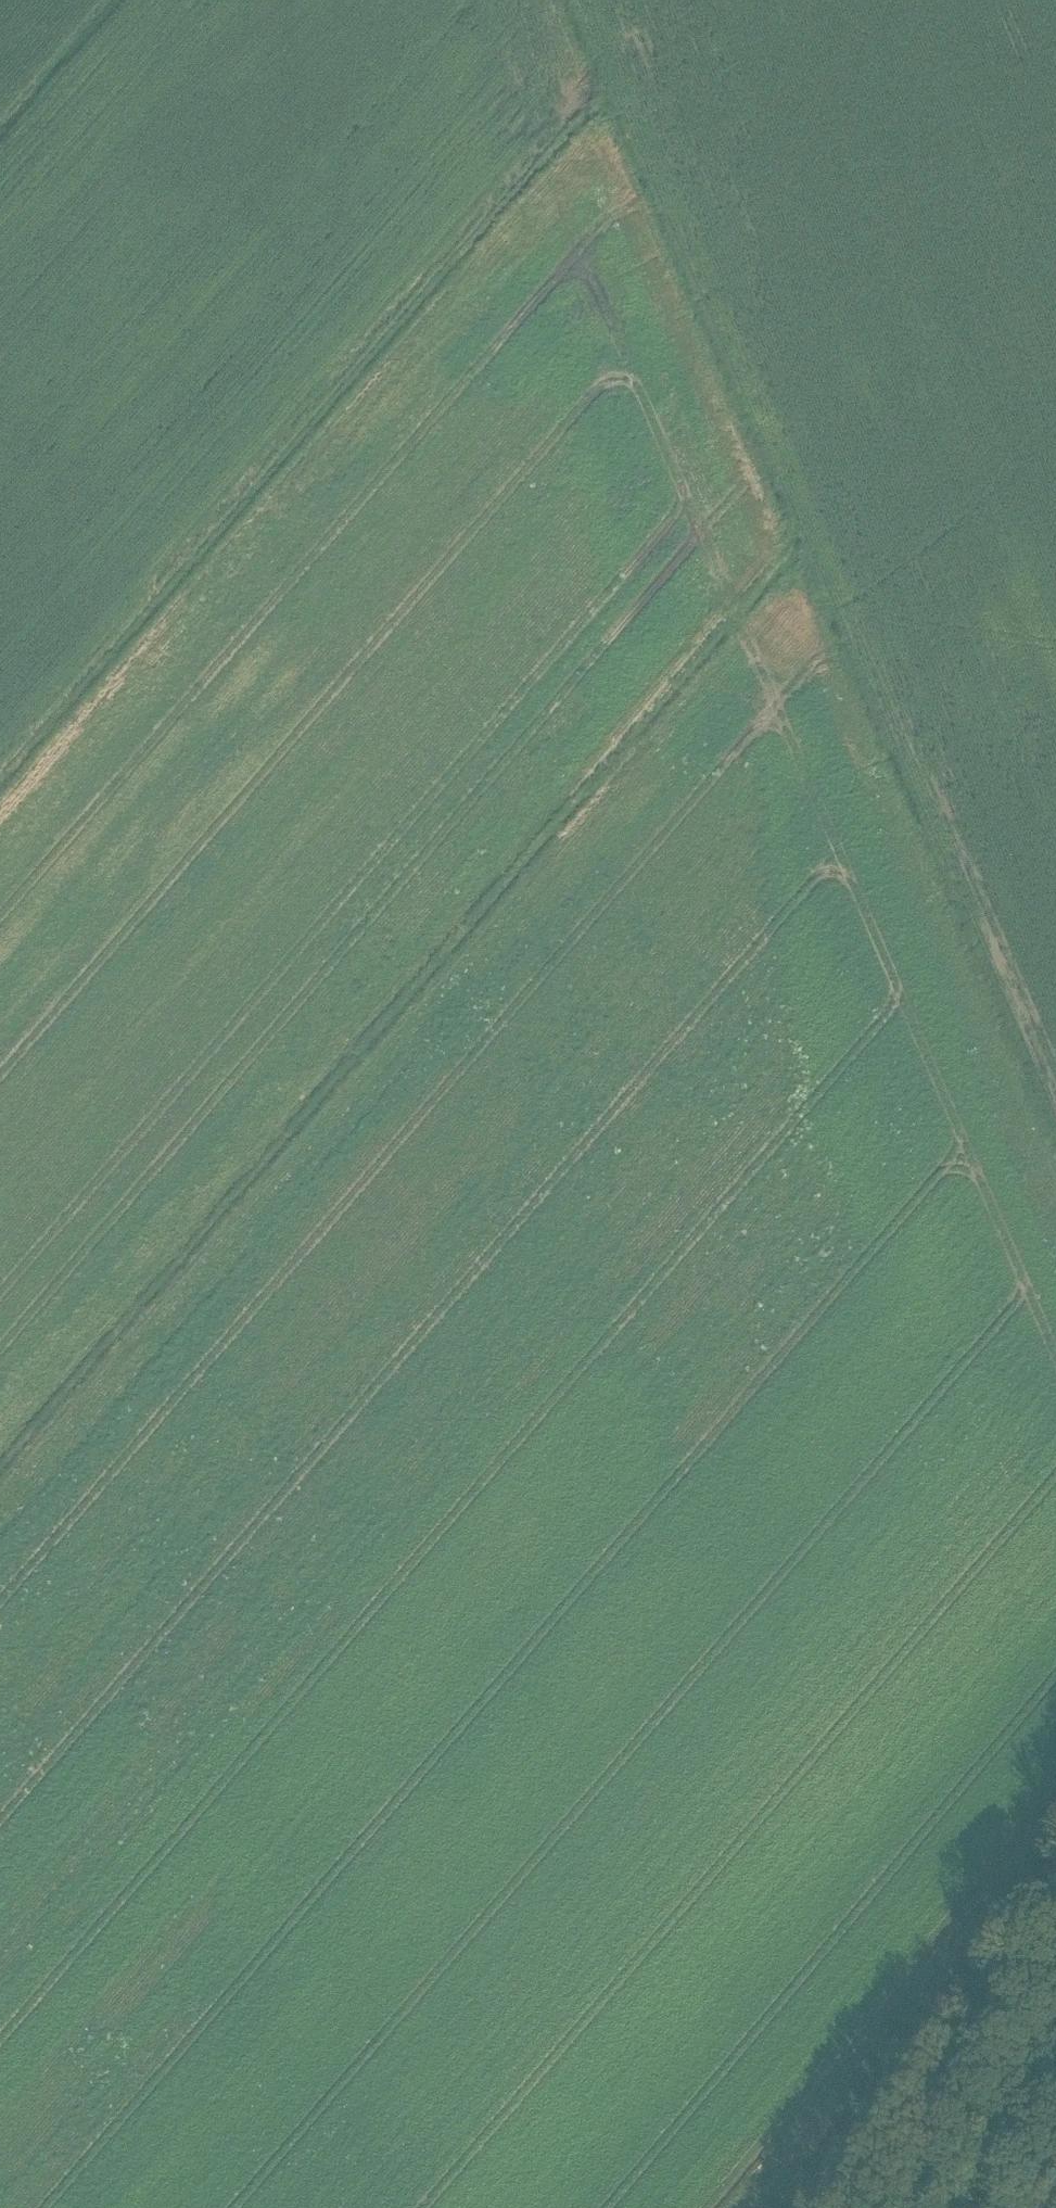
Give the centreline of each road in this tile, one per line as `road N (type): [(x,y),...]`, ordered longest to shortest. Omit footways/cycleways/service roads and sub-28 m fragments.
road 1 (track): [(1055,2048),(956,2207)]

